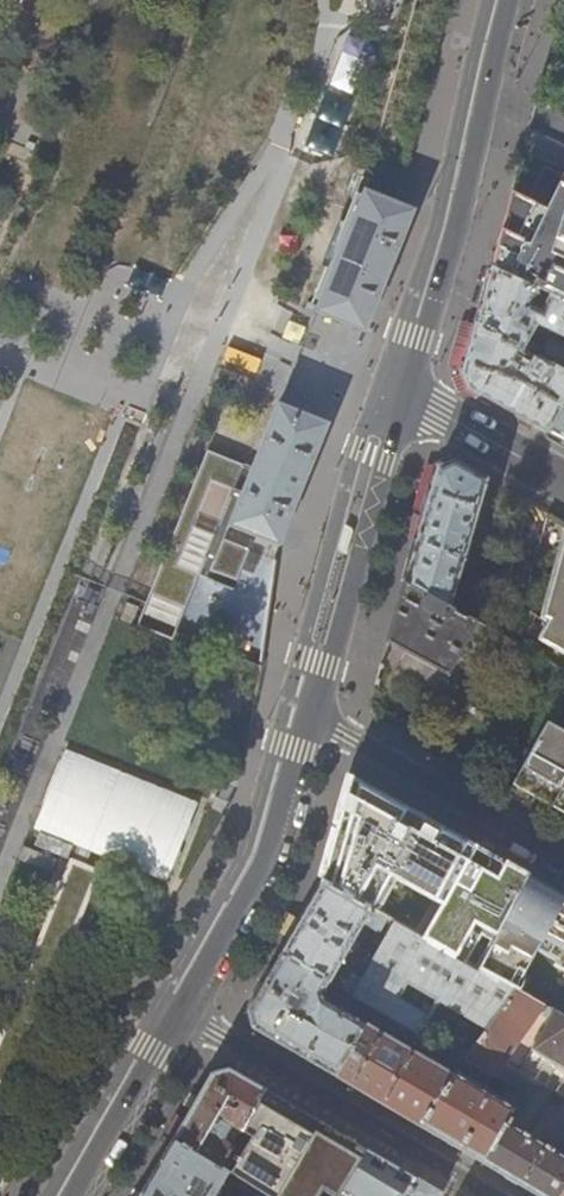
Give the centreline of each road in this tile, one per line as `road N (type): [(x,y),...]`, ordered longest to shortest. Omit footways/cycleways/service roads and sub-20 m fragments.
road 1 (tertiary): [(510,0),(408,402)]
road 2 (residential): [(493,1195),(180,1011)]
road 3 (tertiary): [(311,714),(263,871),(180,1011)]
road 4 (tertiary): [(408,402),(311,714)]
road 5 (residential): [(311,714),(563,853)]
road 6 (tertiary): [(180,1011),(75,1195)]
road 7 (residential): [(408,402),(563,486)]

